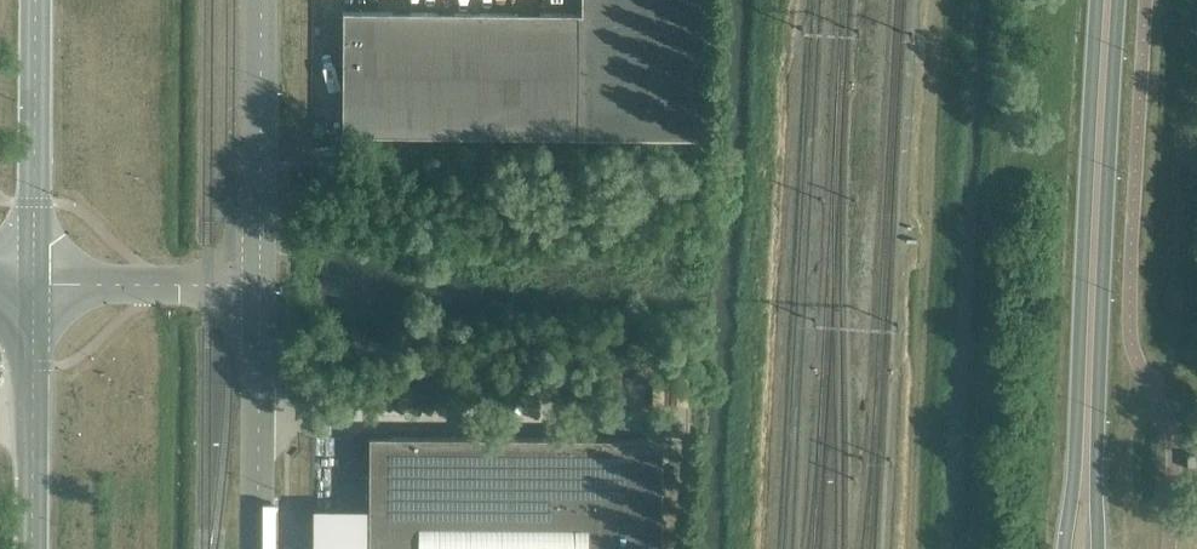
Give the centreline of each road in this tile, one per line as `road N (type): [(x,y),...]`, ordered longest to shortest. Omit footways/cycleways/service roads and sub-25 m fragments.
road 1 (tertiary): [(1088,548),(1123,0)]
road 2 (unclassified): [(262,291),(263,0)]
road 3 (tertiary): [(35,286),(36,0)]
road 4 (tertiary): [(34,548),(35,286)]
road 5 (unclassified): [(260,548),(262,291)]
road 6 (unclassified): [(158,287),(35,286)]

